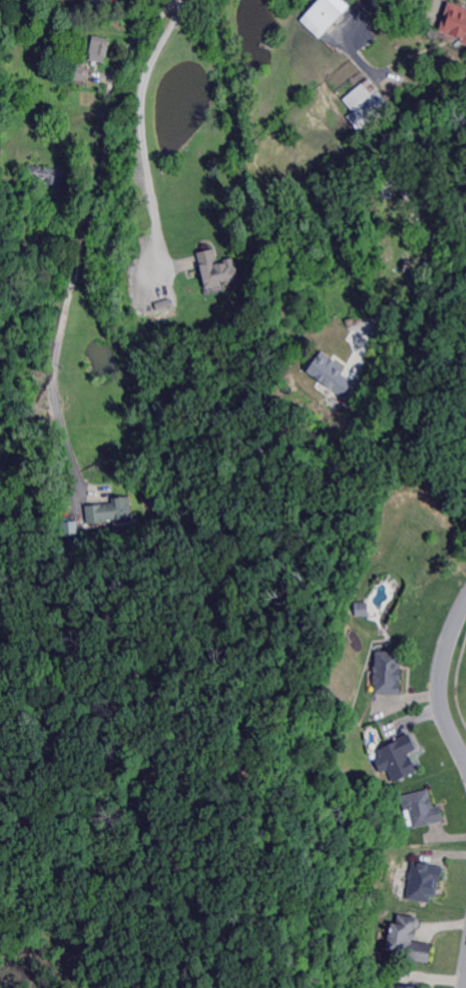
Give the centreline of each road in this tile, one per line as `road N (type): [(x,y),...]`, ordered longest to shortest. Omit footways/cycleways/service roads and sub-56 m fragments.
road 1 (residential): [(174,0),(110,95),(103,184),(52,391)]
road 2 (residential): [(465,609),(447,680),(465,751)]

